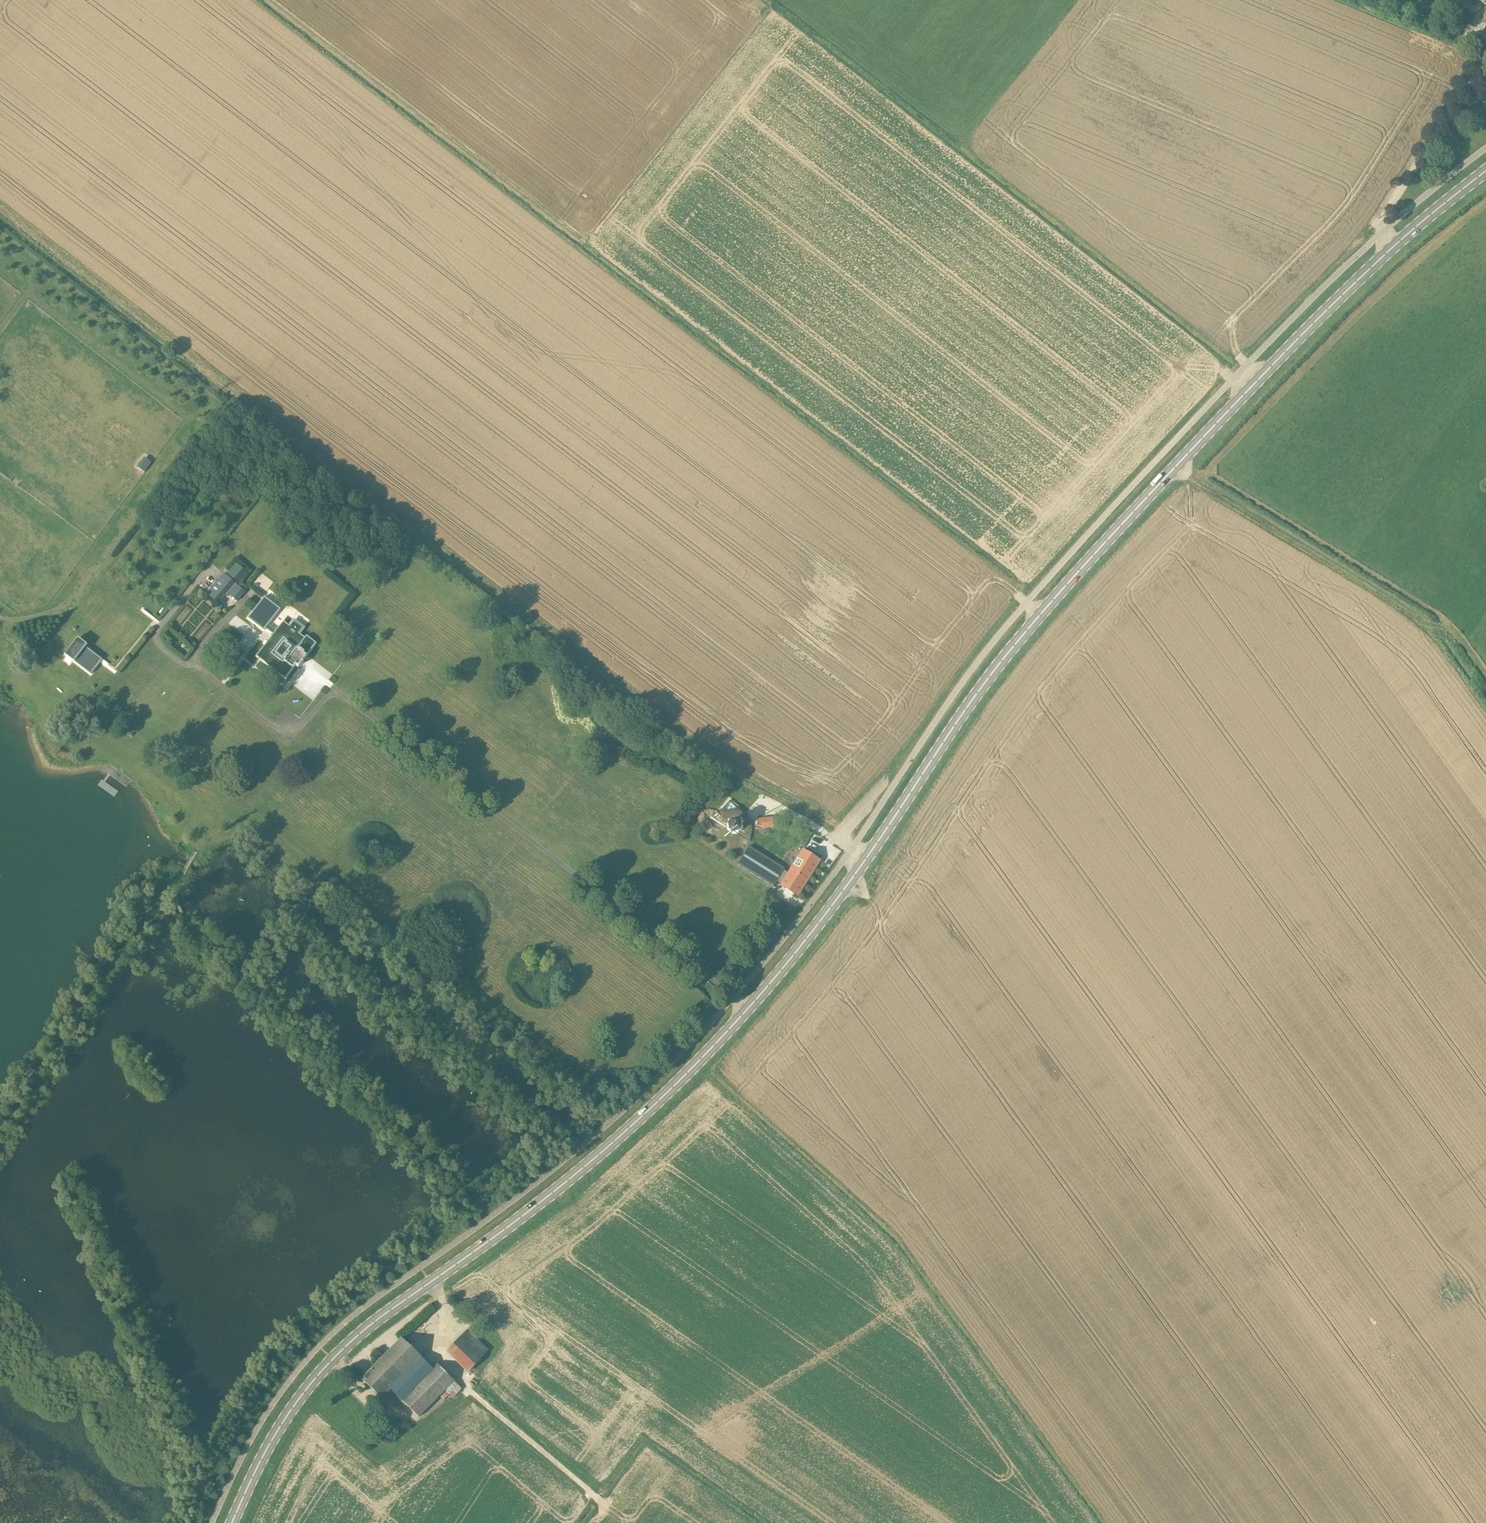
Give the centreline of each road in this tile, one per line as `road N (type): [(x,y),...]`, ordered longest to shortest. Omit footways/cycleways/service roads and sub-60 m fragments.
road 1 (secondary): [(233,1522),(279,1429),(348,1343),(543,1199),(678,1081),(804,943),(1030,625),(1304,333),(1485,171)]

